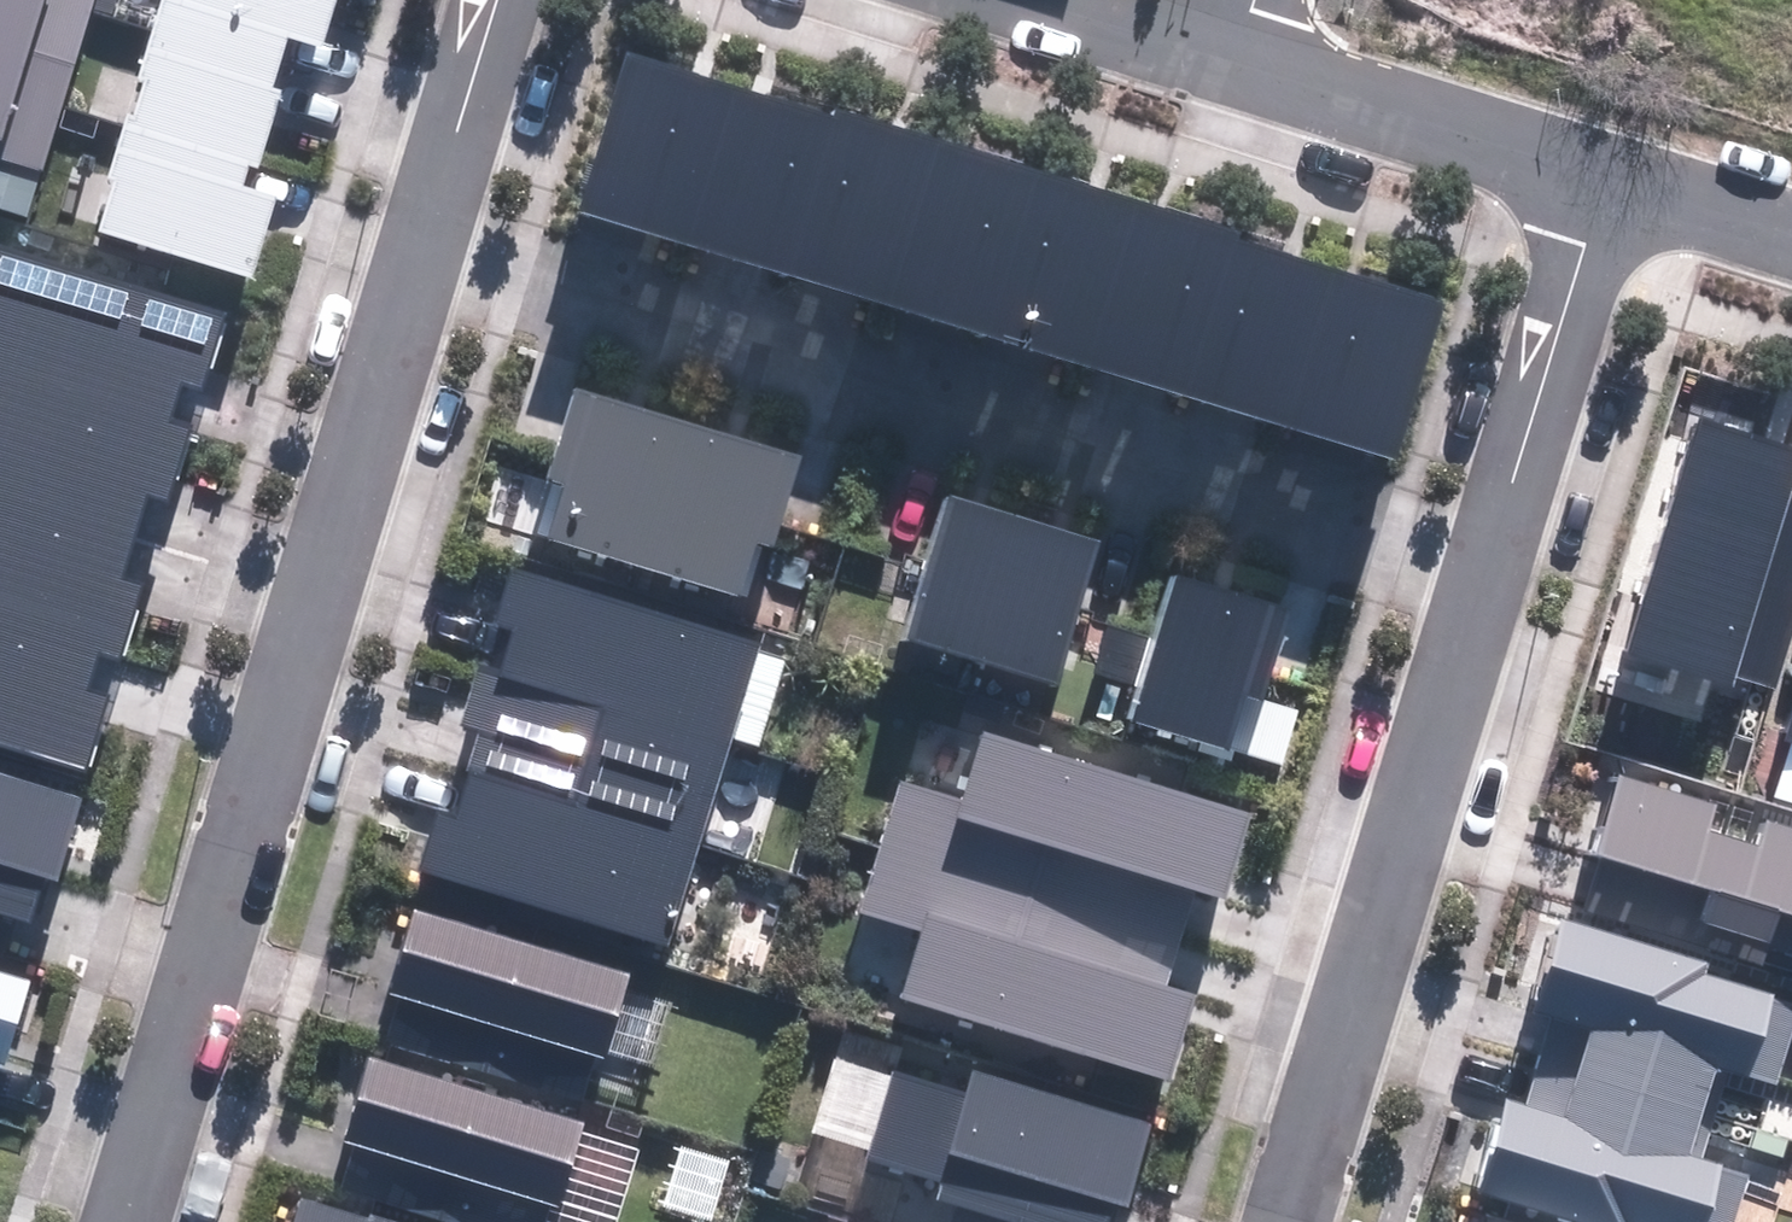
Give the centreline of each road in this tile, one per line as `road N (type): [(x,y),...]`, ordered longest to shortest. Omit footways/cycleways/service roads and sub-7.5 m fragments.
road 1 (residential): [(433,222),(1495,556)]
road 2 (residential): [(133,1221),(433,222)]
road 3 (residential): [(1291,1221),(1495,556)]
road 4 (residential): [(1608,191),(1230,68)]
road 5 (residential): [(1495,556),(1608,191)]
road 6 (residential): [(1230,68),(1006,0)]
road 7 (residential): [(433,222),(499,0)]
road 8 (residential): [(1791,248),(1608,191)]

